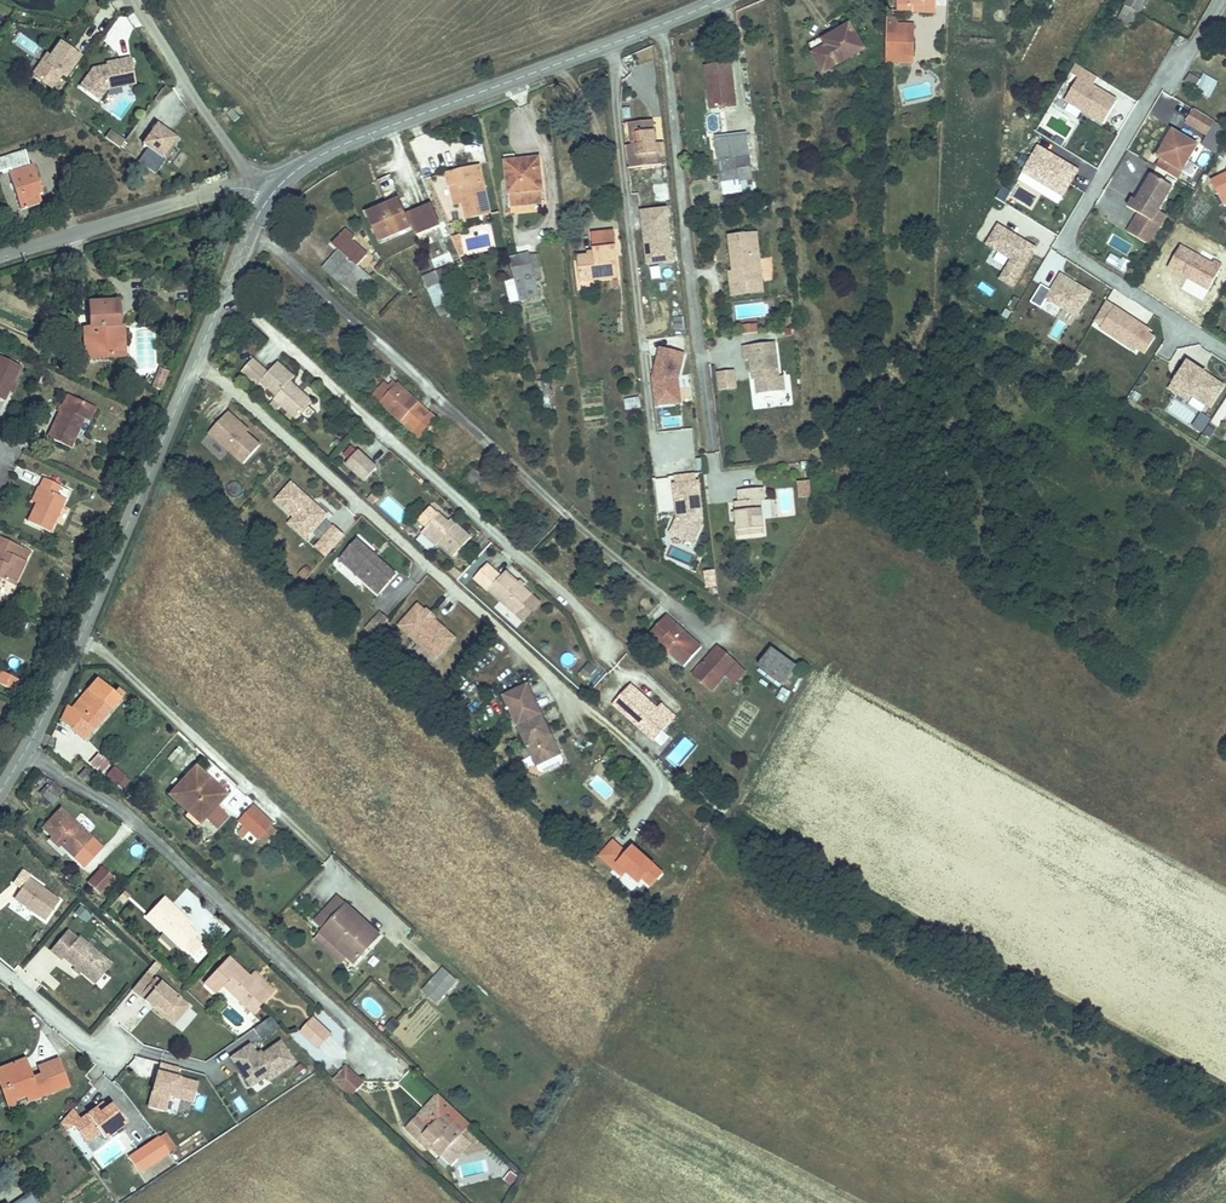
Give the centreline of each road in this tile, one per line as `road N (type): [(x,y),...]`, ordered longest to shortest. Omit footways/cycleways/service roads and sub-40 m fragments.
road 1 (tertiary): [(0,793),(46,719),(262,203),(274,190)]
road 2 (tertiary): [(274,190),(317,156),(711,0)]
road 3 (residential): [(274,190),(233,188),(0,253)]

